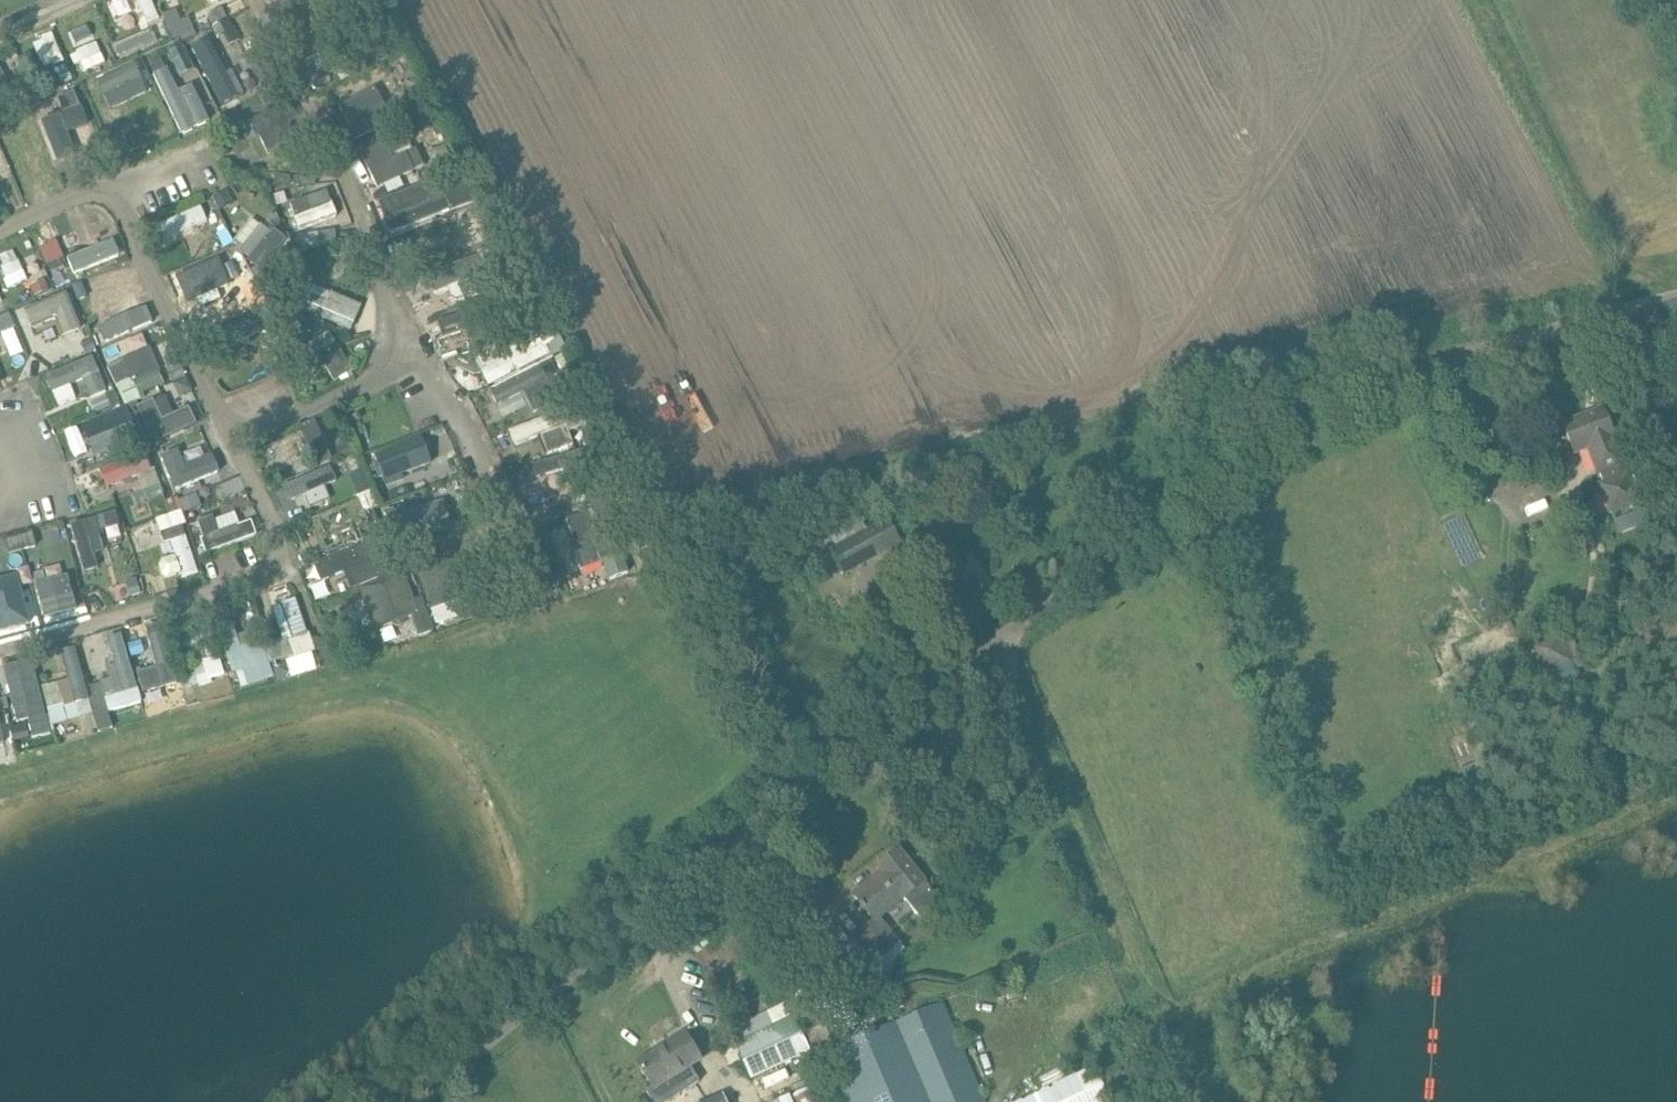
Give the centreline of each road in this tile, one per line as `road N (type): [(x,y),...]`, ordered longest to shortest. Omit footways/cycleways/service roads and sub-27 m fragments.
road 1 (unclassified): [(427,1090),(1265,429),(1336,393),(1420,365),(1676,297)]

